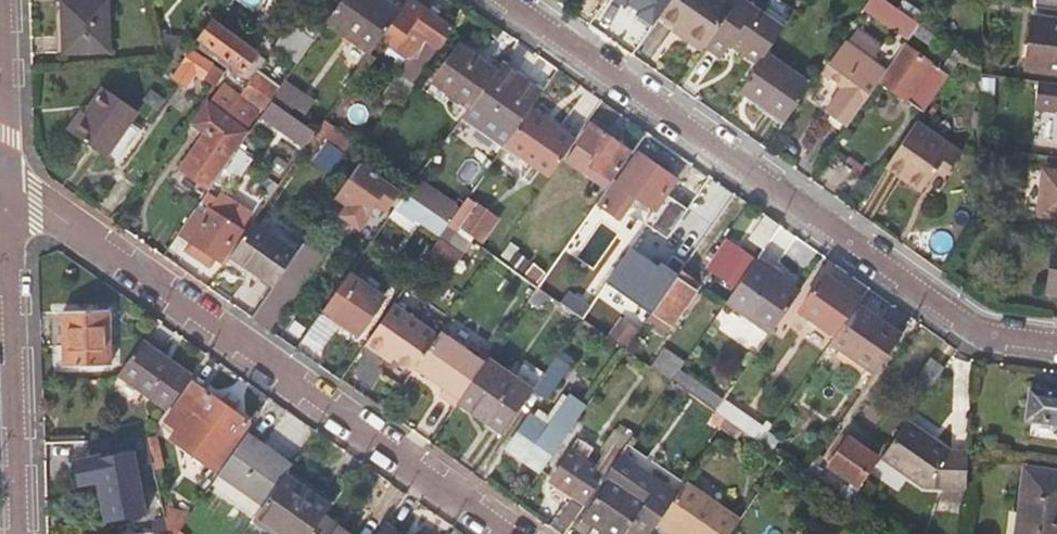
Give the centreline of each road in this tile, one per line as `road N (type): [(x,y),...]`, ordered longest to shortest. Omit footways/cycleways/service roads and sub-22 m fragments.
road 1 (residential): [(506,0),(976,334),(1056,344)]
road 2 (residential): [(8,179),(517,533)]
road 3 (residential): [(18,533),(8,179)]
road 4 (residential): [(8,179),(4,0)]

